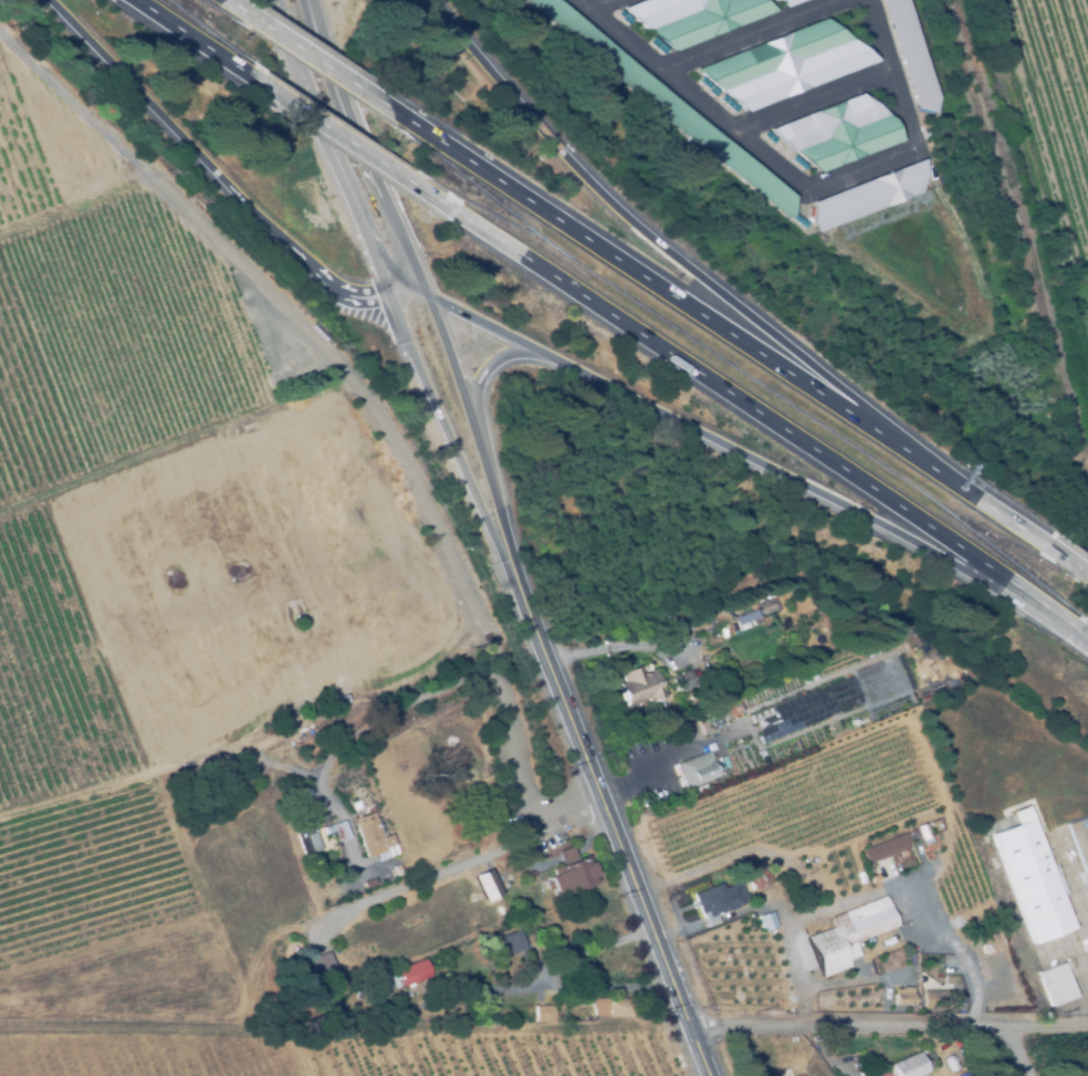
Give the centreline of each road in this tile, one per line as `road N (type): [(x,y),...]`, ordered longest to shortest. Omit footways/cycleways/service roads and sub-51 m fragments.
road 1 (motorway): [(442,205),(1076,625)]
road 2 (motorway): [(438,304),(1076,625)]
road 3 (motorway): [(899,446),(613,203),(423,0)]
road 4 (motorway): [(899,446),(418,123)]
road 5 (secondary): [(314,94),(439,422),(519,582)]
road 6 (secondary): [(710,1075),(519,582)]
road 7 (residential): [(689,1028),(1087,1027)]
road 8 (motorway): [(50,0),(315,274)]
road 9 (secondary): [(519,582),(506,514),(438,304)]
road 10 (motorway): [(253,80),(442,205)]
road 11 (motorway): [(418,123),(230,0)]
road 12 (secondary): [(438,304),(356,112)]
road 13 (motorway): [(1064,554),(899,446)]
road 14 (motorway): [(315,274),(439,422)]
road 15 (motorway): [(134,0),(253,80)]
road 16 (motorway): [(315,274),(365,299),(438,304)]

